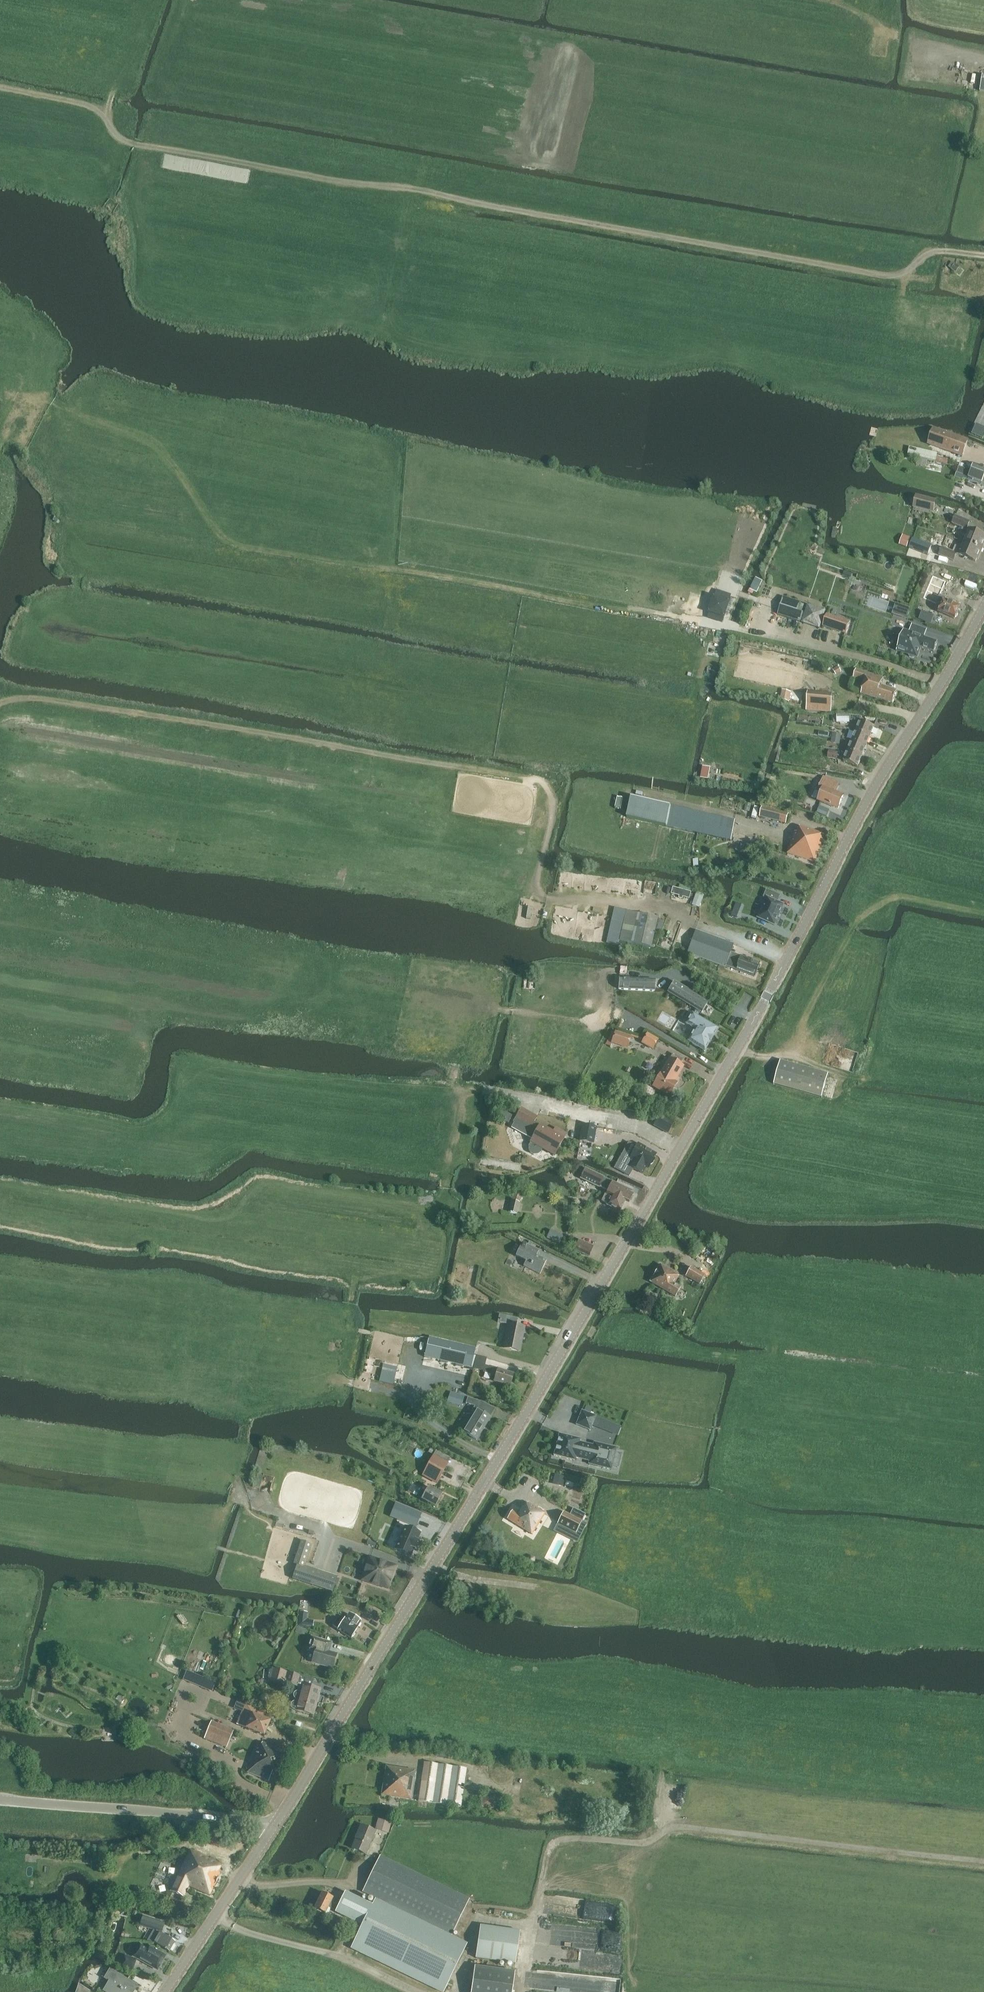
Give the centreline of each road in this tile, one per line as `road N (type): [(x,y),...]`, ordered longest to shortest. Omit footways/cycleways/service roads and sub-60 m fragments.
road 1 (tertiary): [(275,1824),(535,1402),(983,605)]
road 2 (track): [(941,685),(732,631),(241,547),(223,536),(147,445),(52,403)]
road 3 (track): [(909,269),(890,276),(137,145),(91,106),(0,89)]
road 4 (track): [(545,902),(536,889),(554,800),(532,778),(87,703),(0,703)]
road 5 (track): [(983,1862),(666,1832),(636,1843),(554,1843),(522,1991)]
road 6 (tertiary): [(275,1824),(0,1800)]
road 7 (tertiary): [(166,1991),(275,1824)]
road 8 (track): [(787,1056),(858,920),(891,888)]

